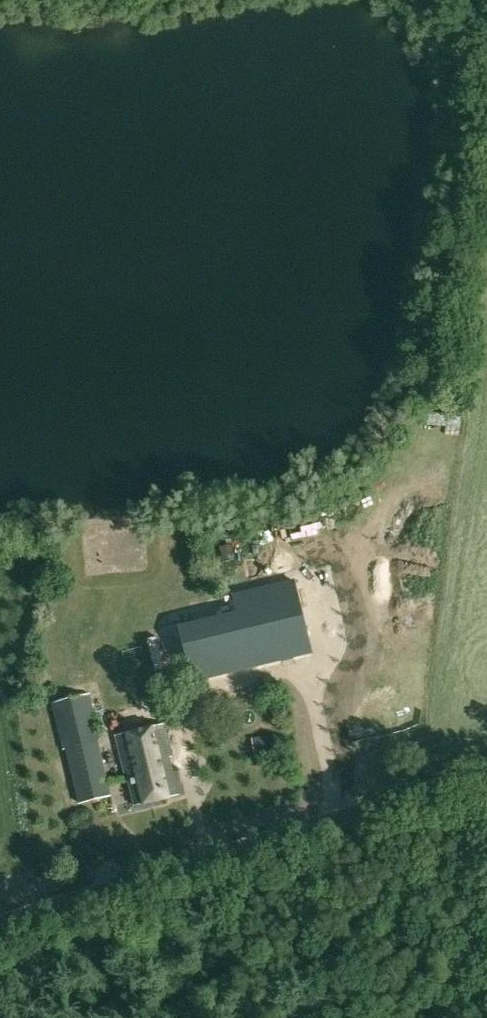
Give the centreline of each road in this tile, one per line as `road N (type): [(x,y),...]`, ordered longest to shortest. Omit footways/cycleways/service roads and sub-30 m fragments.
road 1 (unclassified): [(0,921),(486,779)]

